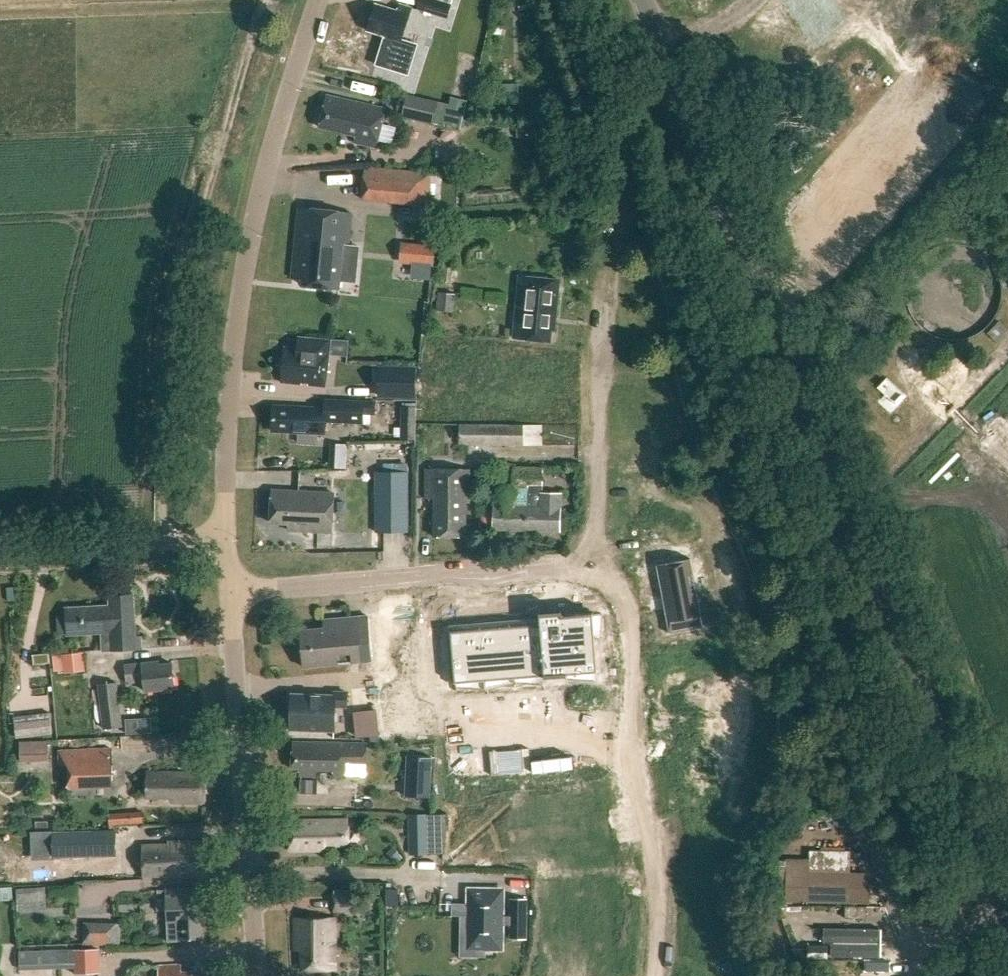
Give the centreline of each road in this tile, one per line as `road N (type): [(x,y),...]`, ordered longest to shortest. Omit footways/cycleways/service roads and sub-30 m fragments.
road 1 (tertiary): [(1006,906),(643,0)]
road 2 (track): [(265,0),(192,239),(175,343),(165,447),(176,542)]
road 3 (residential): [(315,0),(266,165),(232,323),(226,537)]
road 4 (residential): [(654,975),(657,886),(628,749),(636,617),(616,586),(566,570)]
road 5 (track): [(580,546),(594,505),(611,248),(633,155)]
road 6 (residential): [(231,600),(259,975)]
road 7 (residential): [(231,600),(566,570)]
road 8 (residential): [(0,554),(226,537)]

